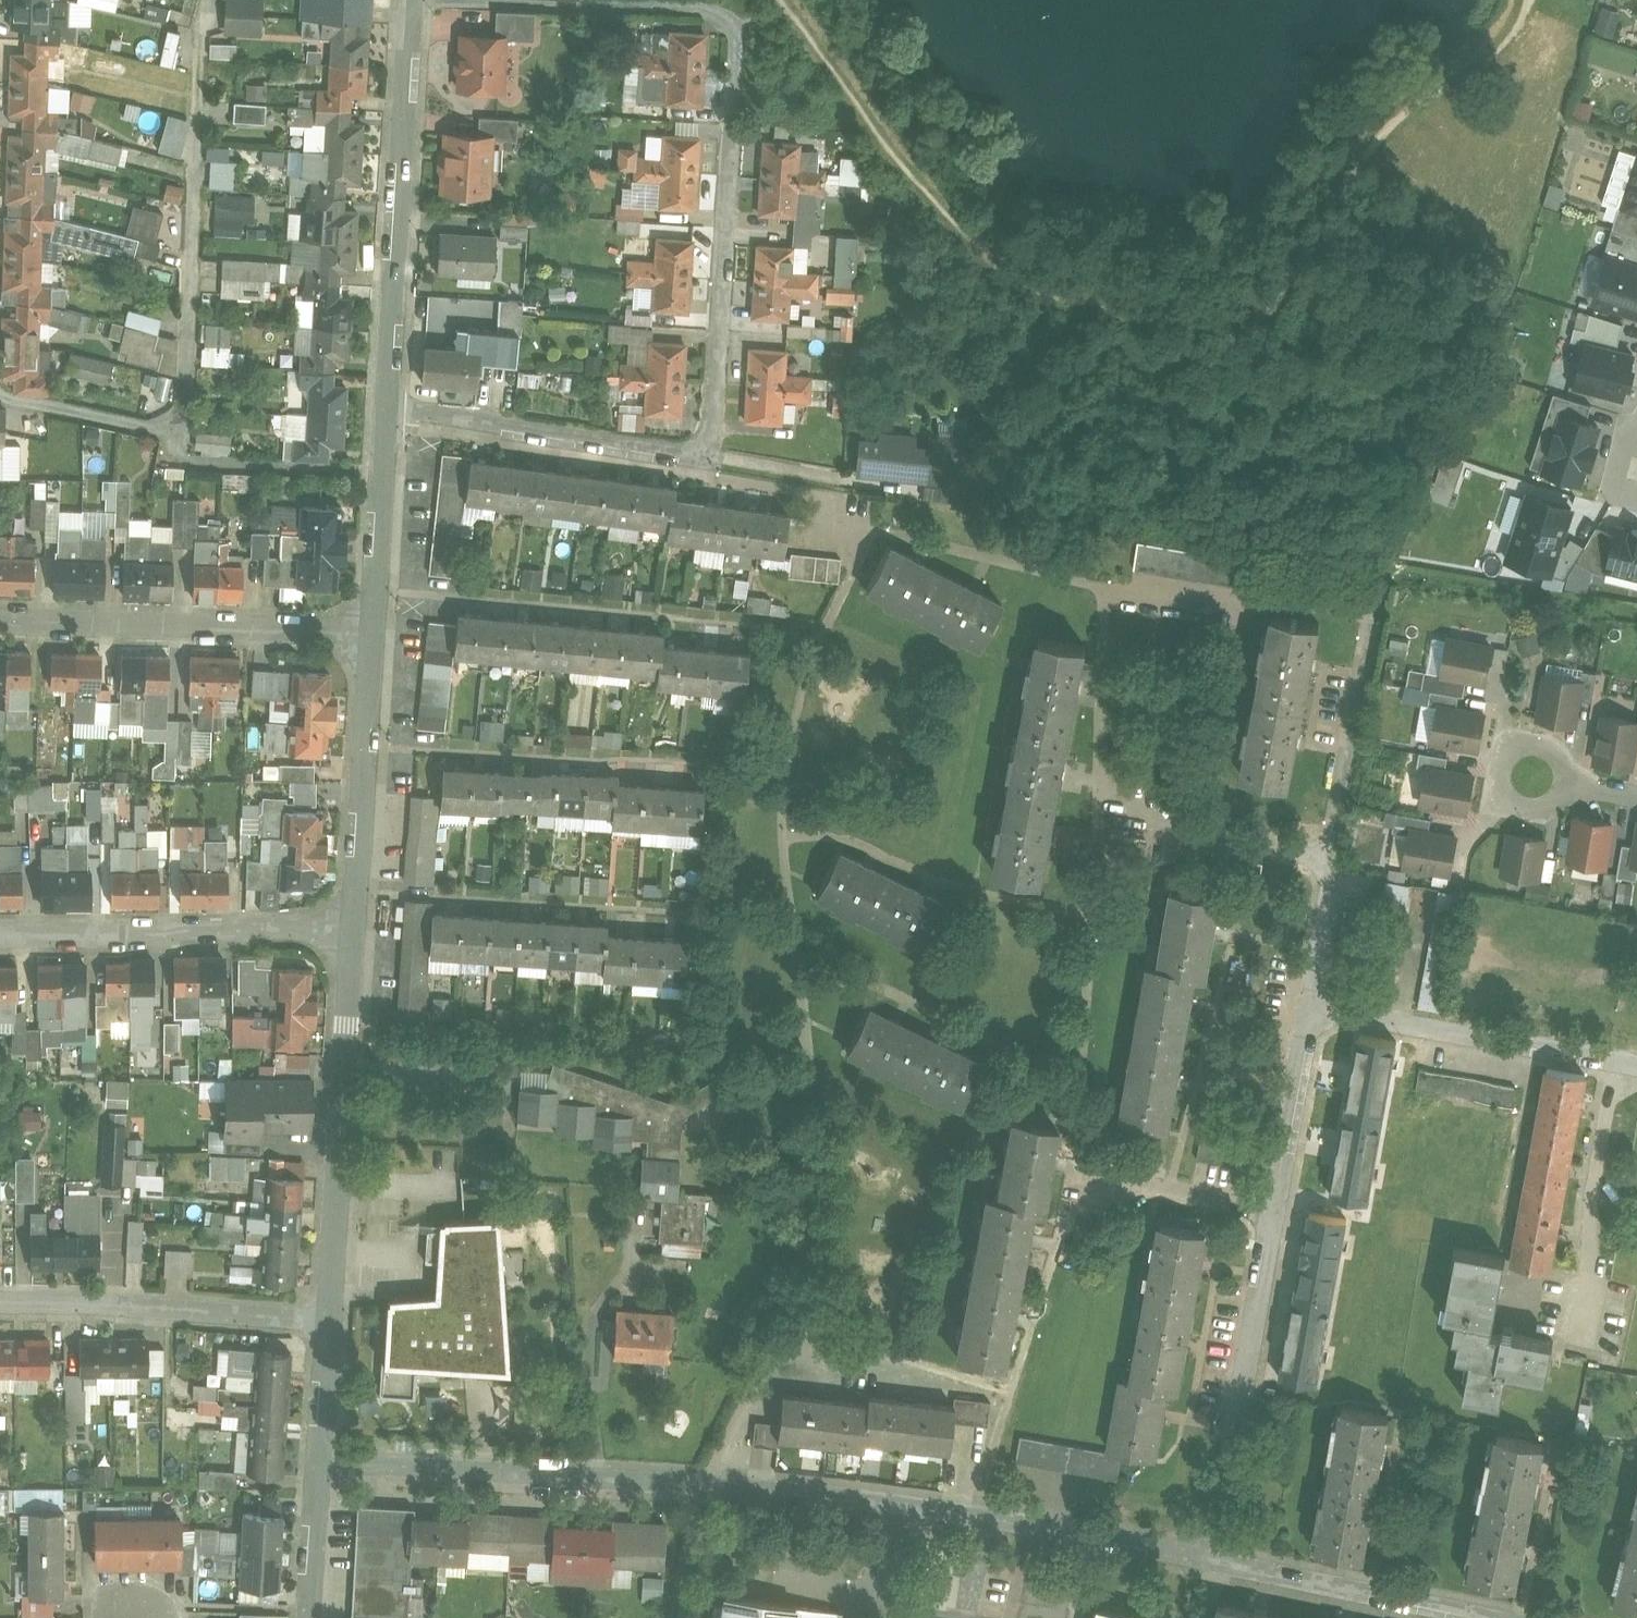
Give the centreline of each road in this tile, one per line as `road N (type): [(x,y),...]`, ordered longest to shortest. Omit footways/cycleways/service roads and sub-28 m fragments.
road 1 (residential): [(1209,1556),(898,1501),(321,1462)]
road 2 (residential): [(704,451),(736,28),(719,13),(465,0)]
road 3 (residential): [(1209,1556),(1306,1005)]
road 4 (residential): [(407,0),(384,405)]
road 5 (residential): [(1306,1005),(1370,614)]
road 6 (residential): [(354,926),(329,1316)]
road 7 (residential): [(372,622),(0,613)]
road 8 (residential): [(354,926),(0,929)]
road 9 (residential): [(1306,1005),(1636,1065)]
road 10 (residential): [(329,1316),(0,1301)]
road 11 (residential): [(384,405),(704,451)]
road 12 (residential): [(372,622),(354,926)]
road 13 (residential): [(1497,1617),(1209,1556)]
road 14 (residential): [(384,405),(372,622)]
road 15 (residential): [(704,451),(703,467),(810,487),(870,533)]
road 16 (residential): [(1564,776),(1555,750),(1536,740),(1518,743),(1502,762),(1507,793),(1526,804),(1543,803),(1562,783)]
road 17 (residential): [(0,391),(181,432)]
road 18 (residential): [(321,1462),(310,1617)]
road 19 (residential): [(329,1316),(321,1462)]

